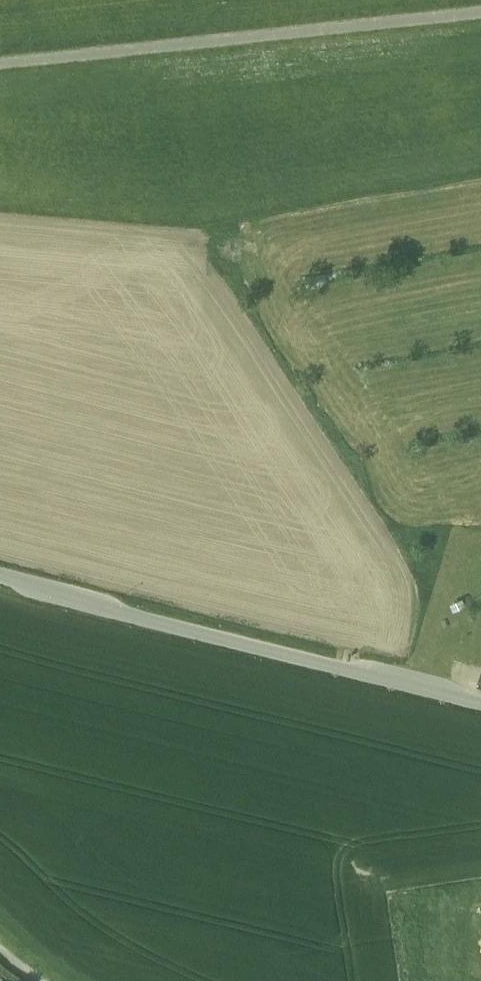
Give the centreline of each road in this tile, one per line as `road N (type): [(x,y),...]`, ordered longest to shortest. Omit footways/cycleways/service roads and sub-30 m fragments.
road 1 (unclassified): [(0,576),(480,707)]

